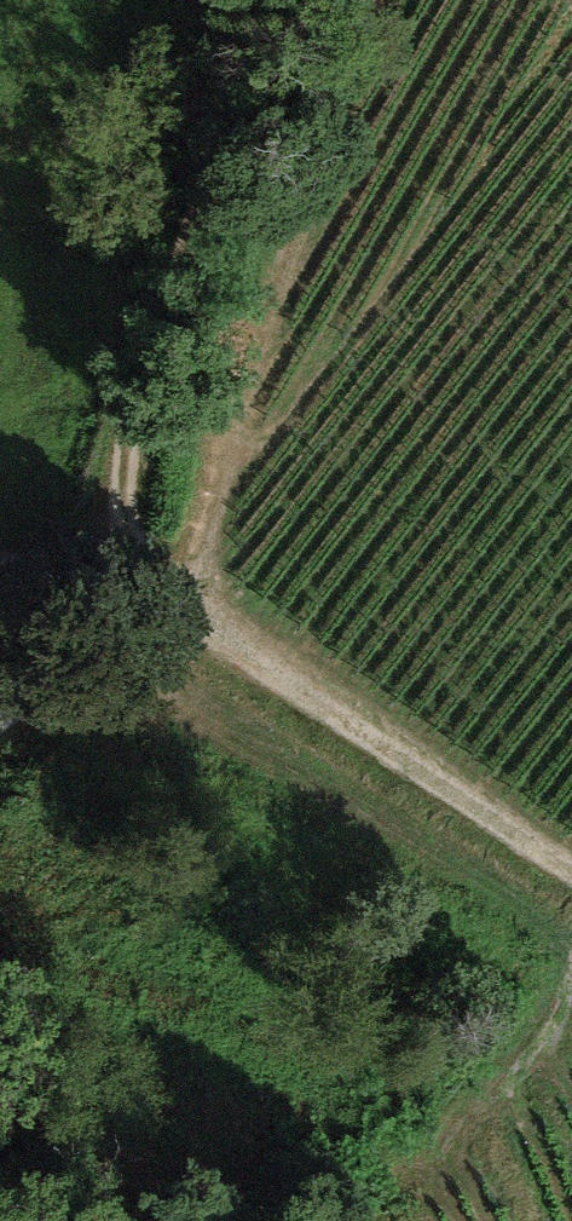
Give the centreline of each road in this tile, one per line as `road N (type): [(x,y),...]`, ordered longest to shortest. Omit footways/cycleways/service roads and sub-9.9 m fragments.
road 1 (track): [(230,0),(230,37),(133,431),(131,579),(571,873)]
road 2 (track): [(0,563),(131,579),(64,664),(0,719)]

